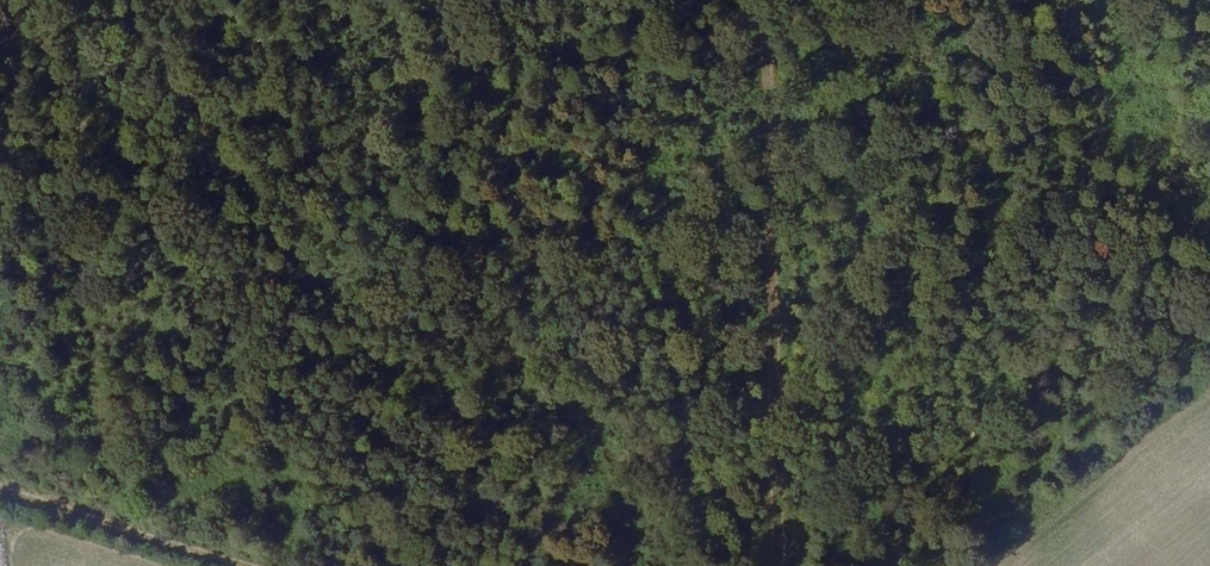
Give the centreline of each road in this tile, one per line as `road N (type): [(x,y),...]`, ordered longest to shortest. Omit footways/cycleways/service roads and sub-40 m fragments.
road 1 (track): [(232,565),(0,500)]

